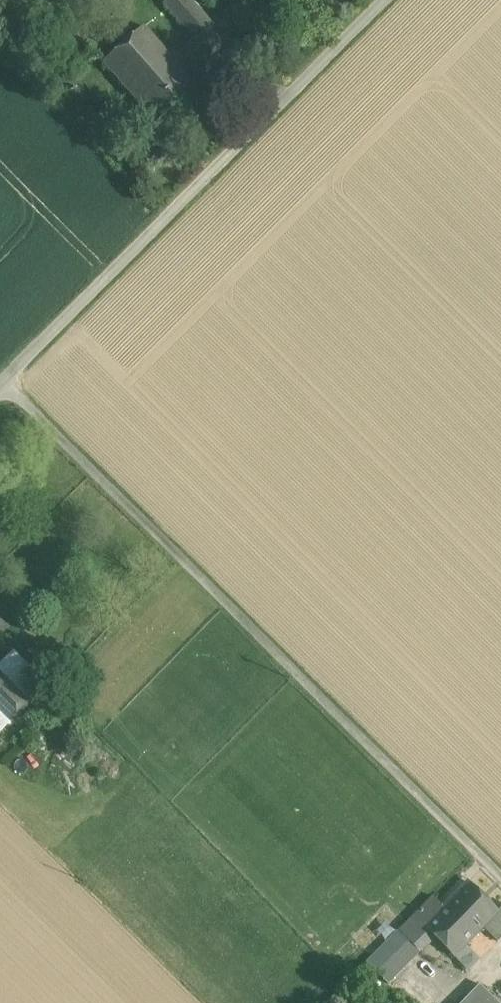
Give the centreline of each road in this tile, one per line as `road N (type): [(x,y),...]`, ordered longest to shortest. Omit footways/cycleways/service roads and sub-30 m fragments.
road 1 (unclassified): [(0,386),(385,0)]

